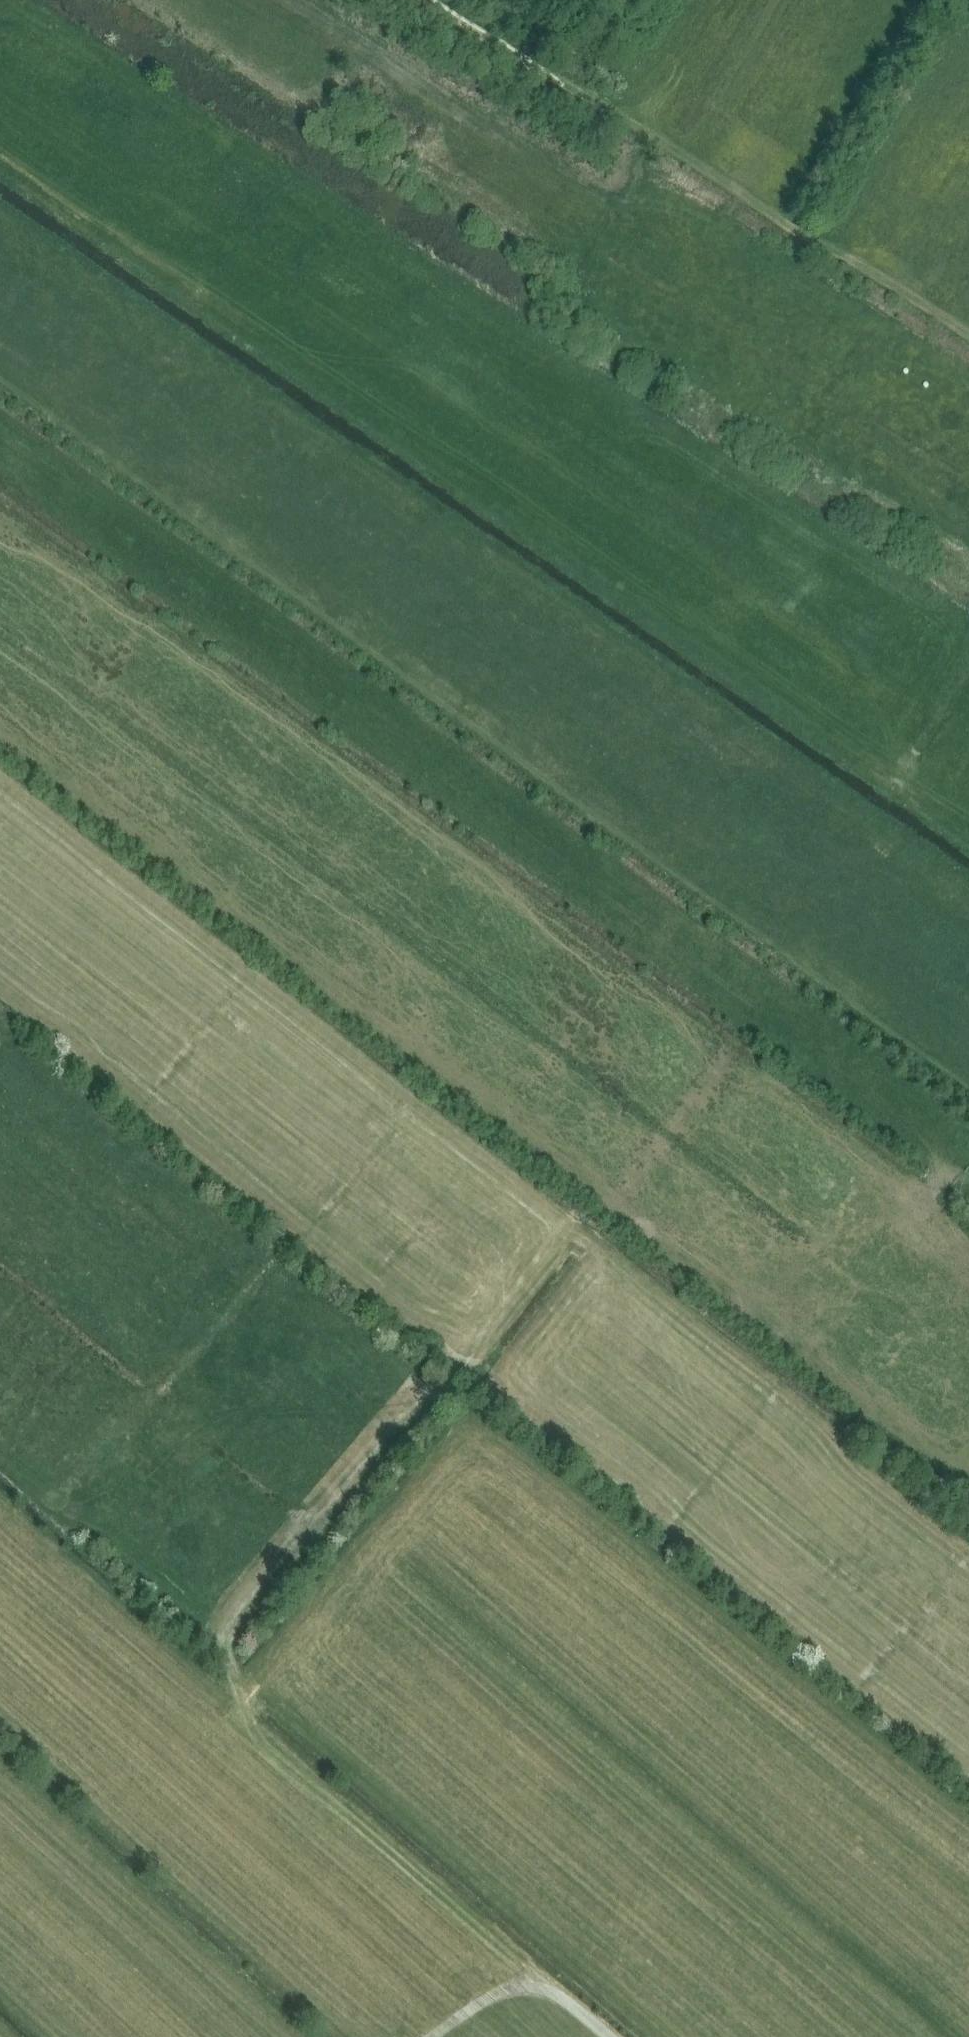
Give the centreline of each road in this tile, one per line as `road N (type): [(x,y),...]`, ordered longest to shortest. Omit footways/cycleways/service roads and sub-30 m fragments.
road 1 (track): [(429,0),(968,340)]

